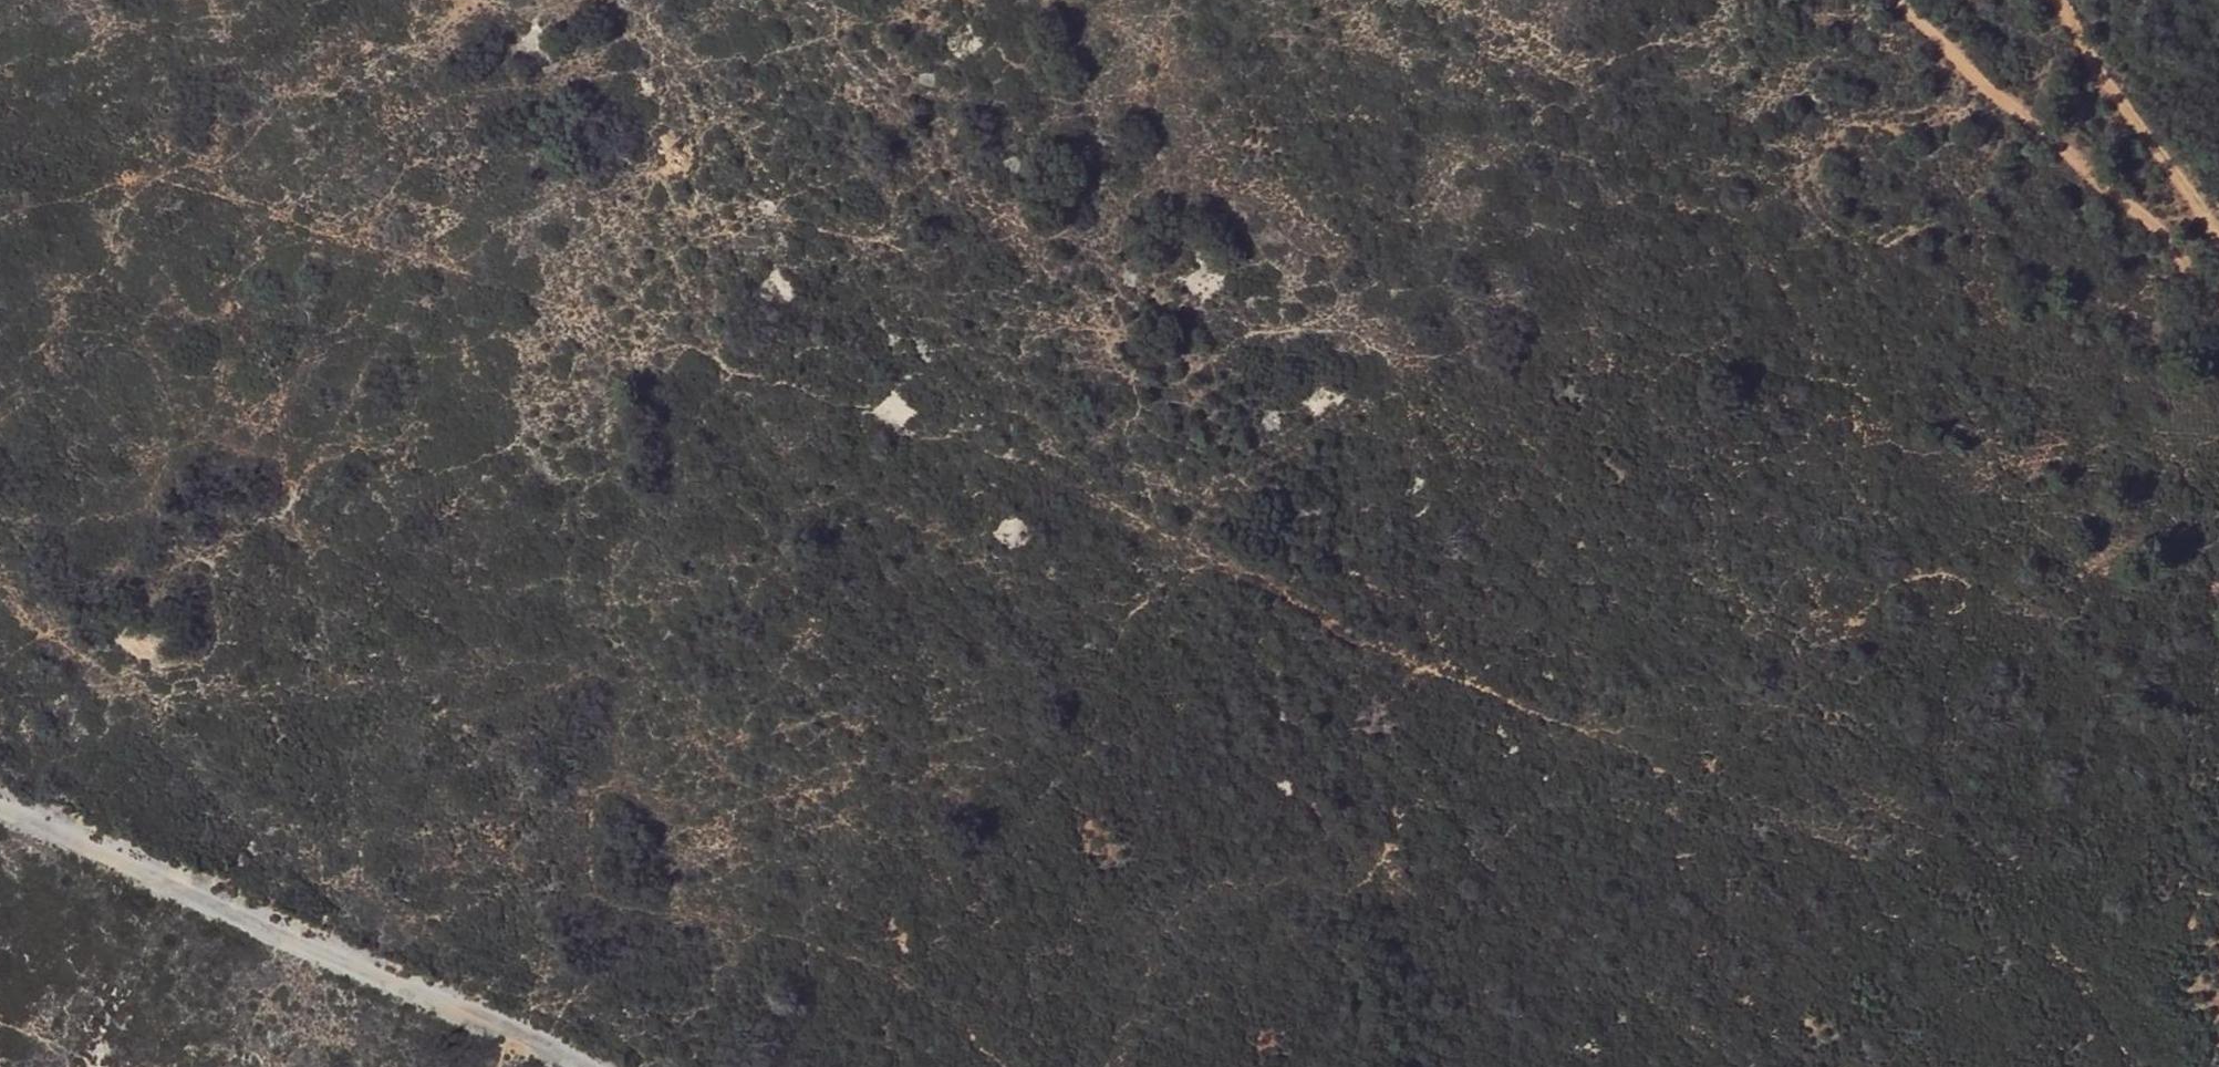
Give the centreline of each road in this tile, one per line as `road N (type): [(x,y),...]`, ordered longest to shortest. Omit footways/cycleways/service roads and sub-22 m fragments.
road 1 (track): [(0,804),(585,1066)]
road 2 (track): [(1908,0),(2218,294)]
road 3 (track): [(2075,0),(2218,225)]
road 4 (track): [(2218,923),(2148,997),(2134,1037),(2155,1066)]

